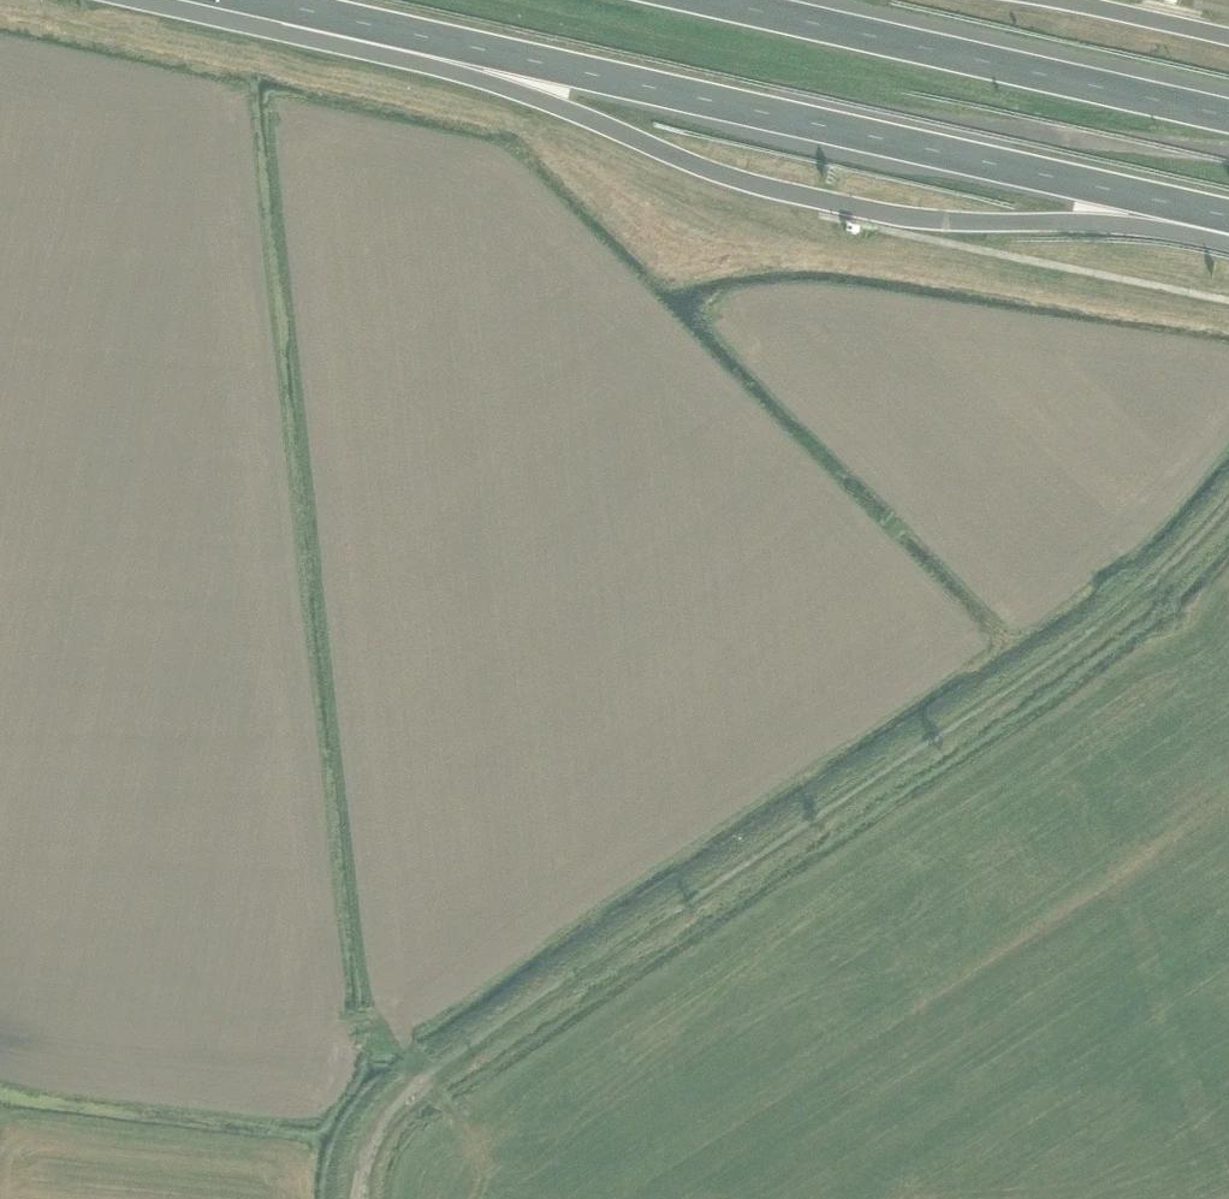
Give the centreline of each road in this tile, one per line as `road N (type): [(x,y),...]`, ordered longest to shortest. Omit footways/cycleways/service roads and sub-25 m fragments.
road 1 (track): [(361,1198),(376,1137),(423,1084),(1086,633),(1228,498)]
road 2 (trunk): [(259,0),(1228,216)]
road 3 (motorway): [(1152,98),(709,0)]

